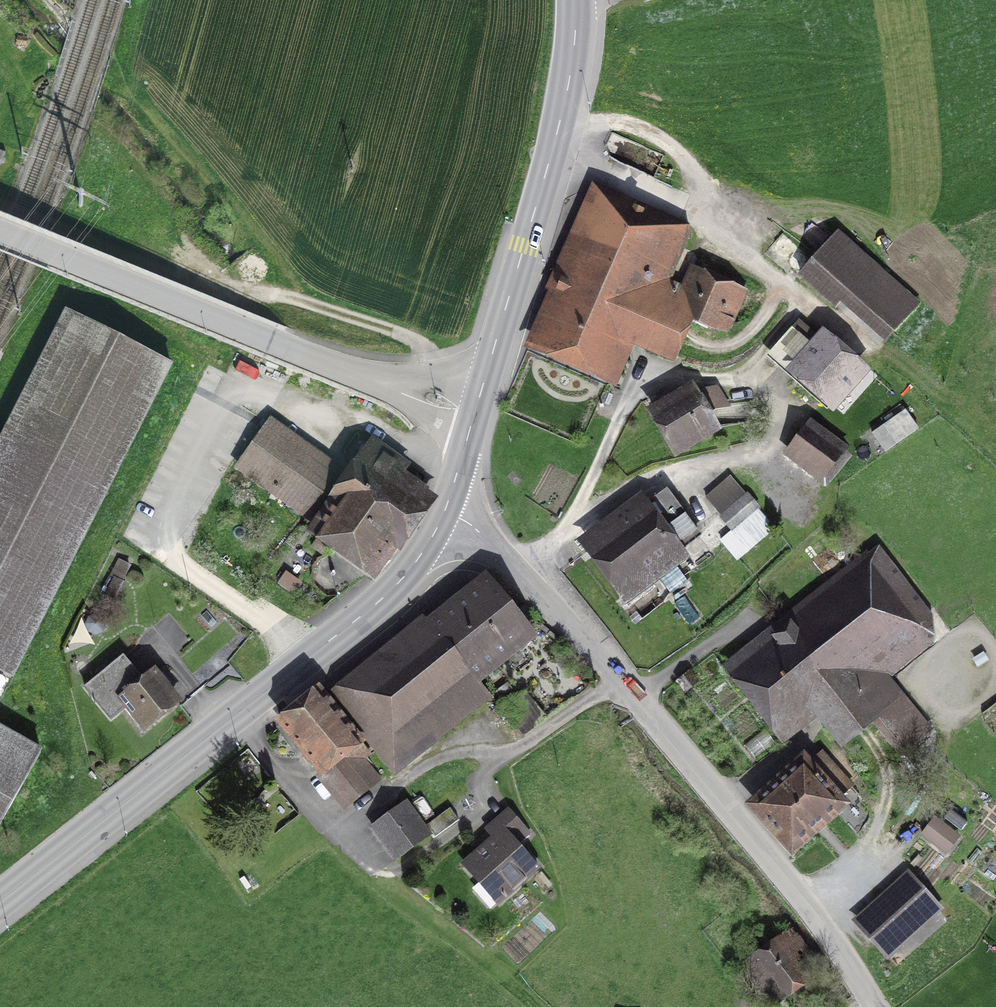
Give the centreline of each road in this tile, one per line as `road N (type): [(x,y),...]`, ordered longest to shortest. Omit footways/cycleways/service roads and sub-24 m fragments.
road 1 (unclassified): [(445,510),(516,567),(620,679),(785,878),(876,1006)]
road 2 (secondary): [(445,510),(416,562),(384,597),(0,903)]
road 3 (unclassified): [(478,406),(268,341),(0,232)]
road 4 (secondary): [(577,0),(578,46),(554,146),(478,406)]
road 5 (track): [(194,275),(413,340),(430,359),(433,392)]

